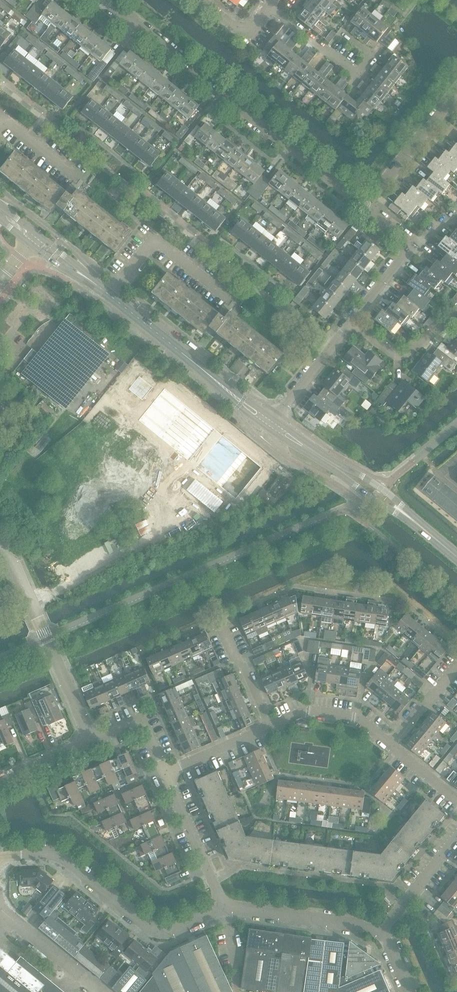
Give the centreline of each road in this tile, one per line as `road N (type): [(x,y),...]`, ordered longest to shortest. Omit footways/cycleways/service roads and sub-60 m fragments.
road 1 (residential): [(363,205),(106,0)]
road 2 (residential): [(225,906),(157,933),(55,850),(0,853)]
road 3 (secondary): [(232,393),(35,237)]
road 4 (residential): [(90,738),(0,545)]
road 5 (secondary): [(410,520),(383,490),(274,417)]
road 6 (secondary): [(266,427),(410,520)]
road 7 (residential): [(268,7),(355,75),(372,53),(346,33)]
road 8 (residential): [(382,929),(225,906)]
road 9 (residential): [(225,906),(165,771)]
road 10 (residential): [(363,205),(450,95)]
road 11 (residential): [(391,743),(359,715),(307,710),(269,725)]
road 12 (residential): [(352,319),(390,354),(409,354),(456,313)]
road 13 (unclassified): [(100,991),(0,912)]
road 14 (residential): [(274,417),(352,319)]
road 15 (residential): [(382,929),(456,835)]

